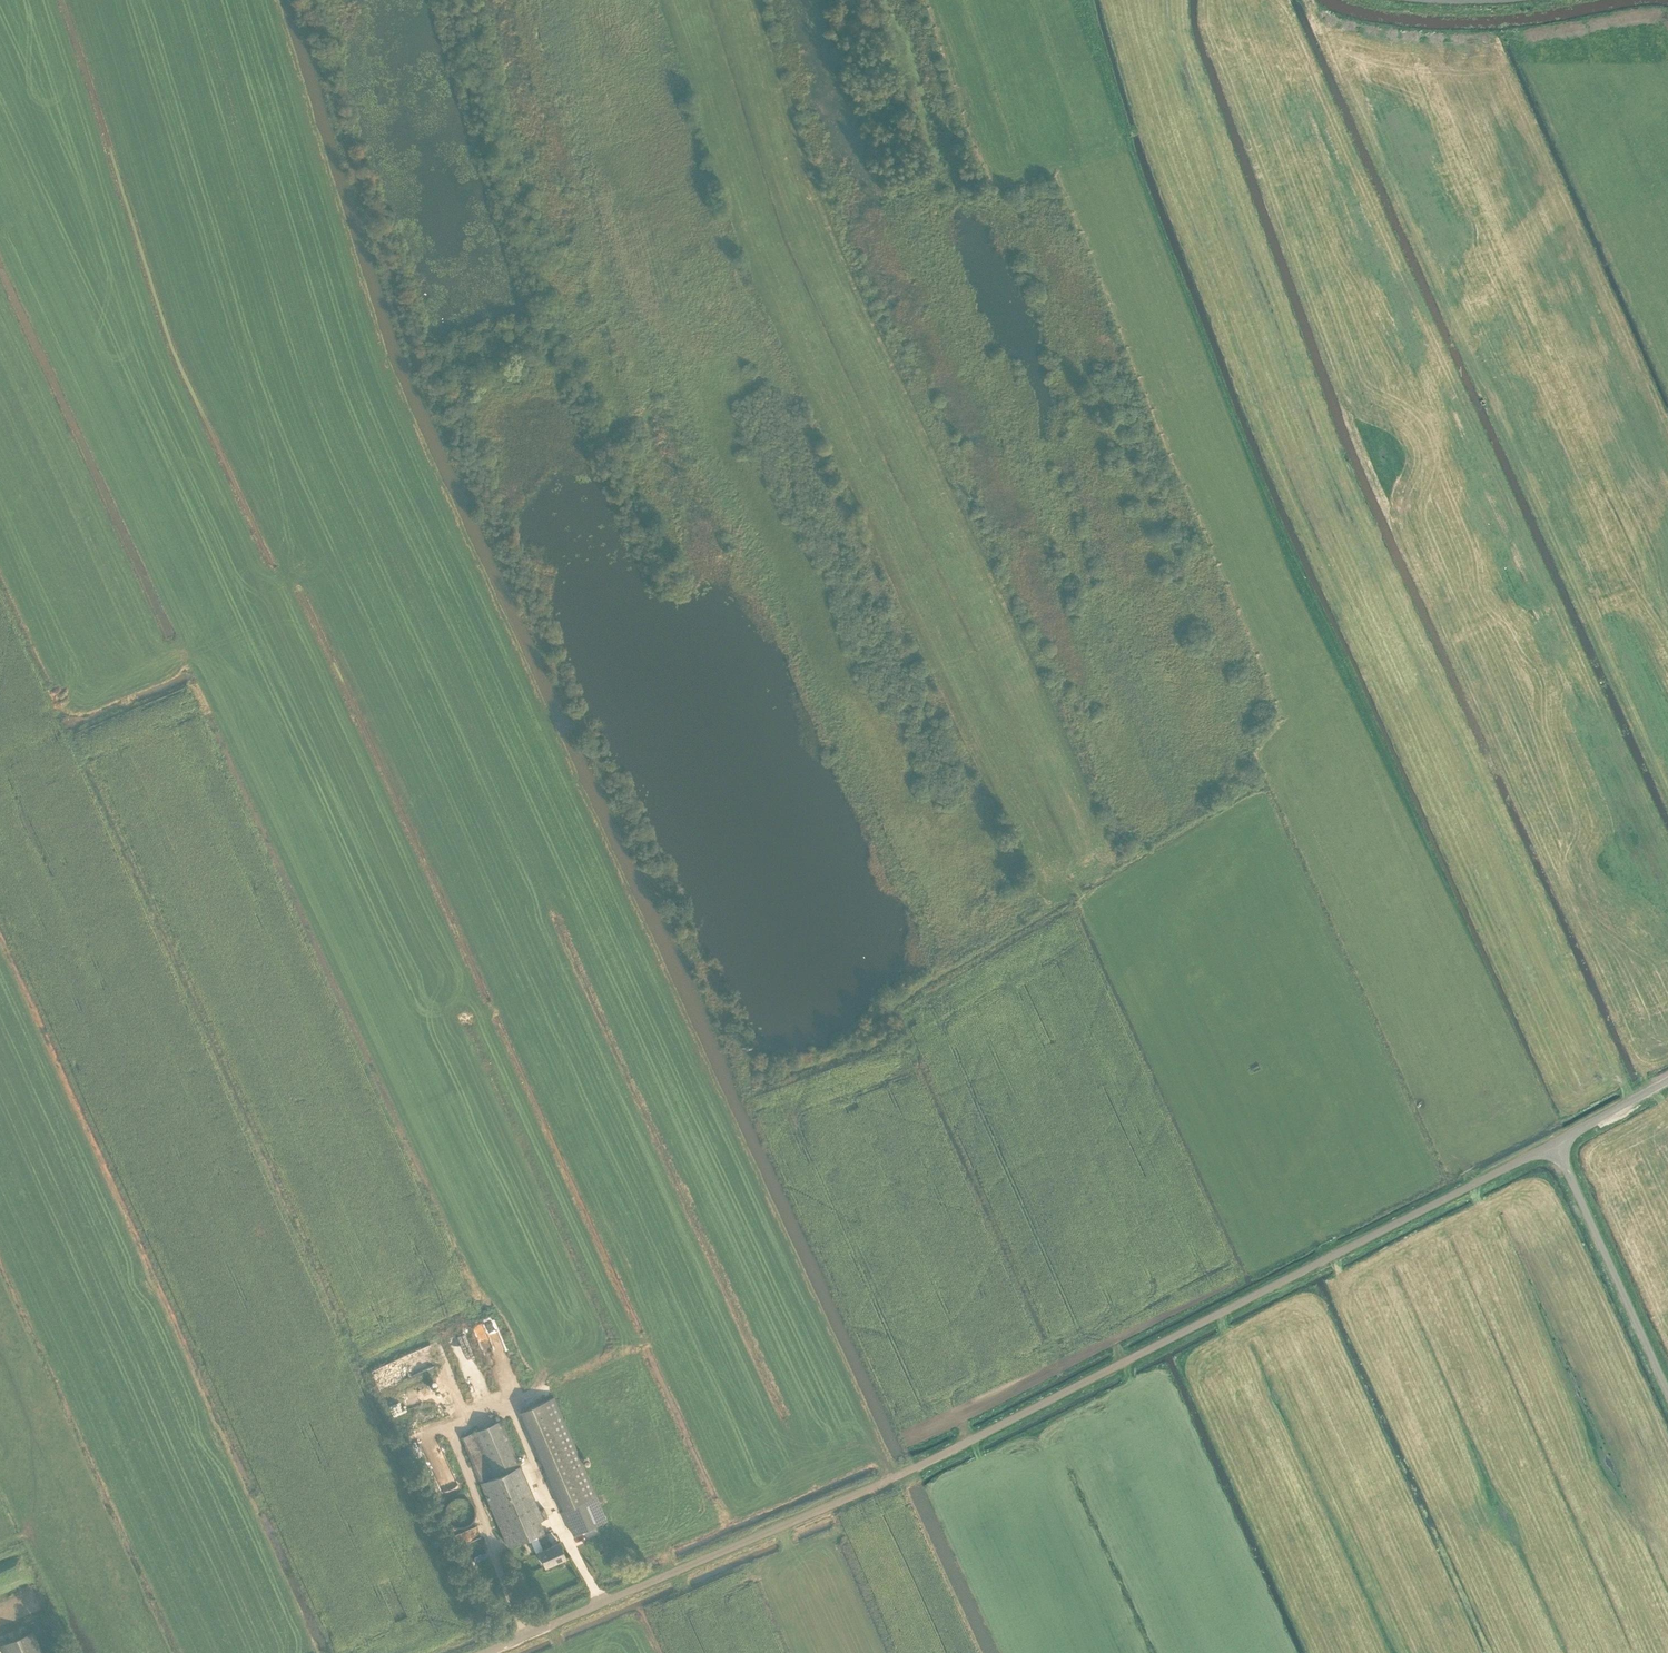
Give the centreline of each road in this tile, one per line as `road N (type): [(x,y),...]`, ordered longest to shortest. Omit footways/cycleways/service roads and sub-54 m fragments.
road 1 (unclassified): [(490,1652),(914,1474),(1553,1142)]
road 2 (unclassified): [(1667,1393),(1553,1142)]
road 3 (unclassified): [(1553,1142),(1667,1077)]

